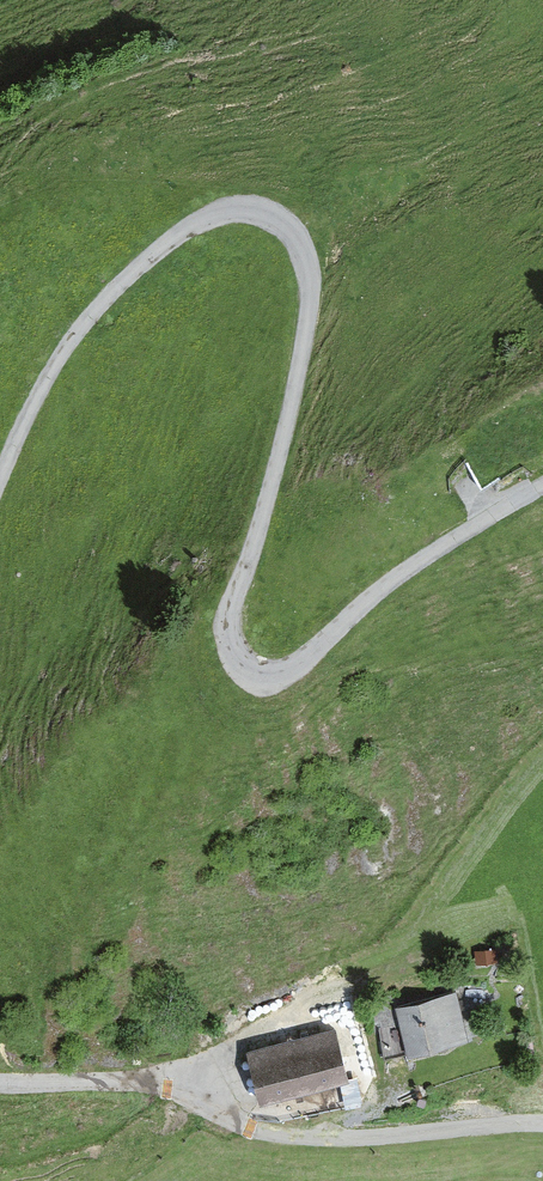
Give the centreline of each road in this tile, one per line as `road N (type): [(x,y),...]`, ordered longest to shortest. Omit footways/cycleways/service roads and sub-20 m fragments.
road 1 (track): [(542,487),(386,585),(283,675),(243,669),(225,622),(253,567),(309,344),(313,264),(272,217),(209,214),(104,303),(55,370),(0,488)]
road 2 (track): [(0,1088),(155,1085),(258,1135),(339,1143),(542,1126)]

